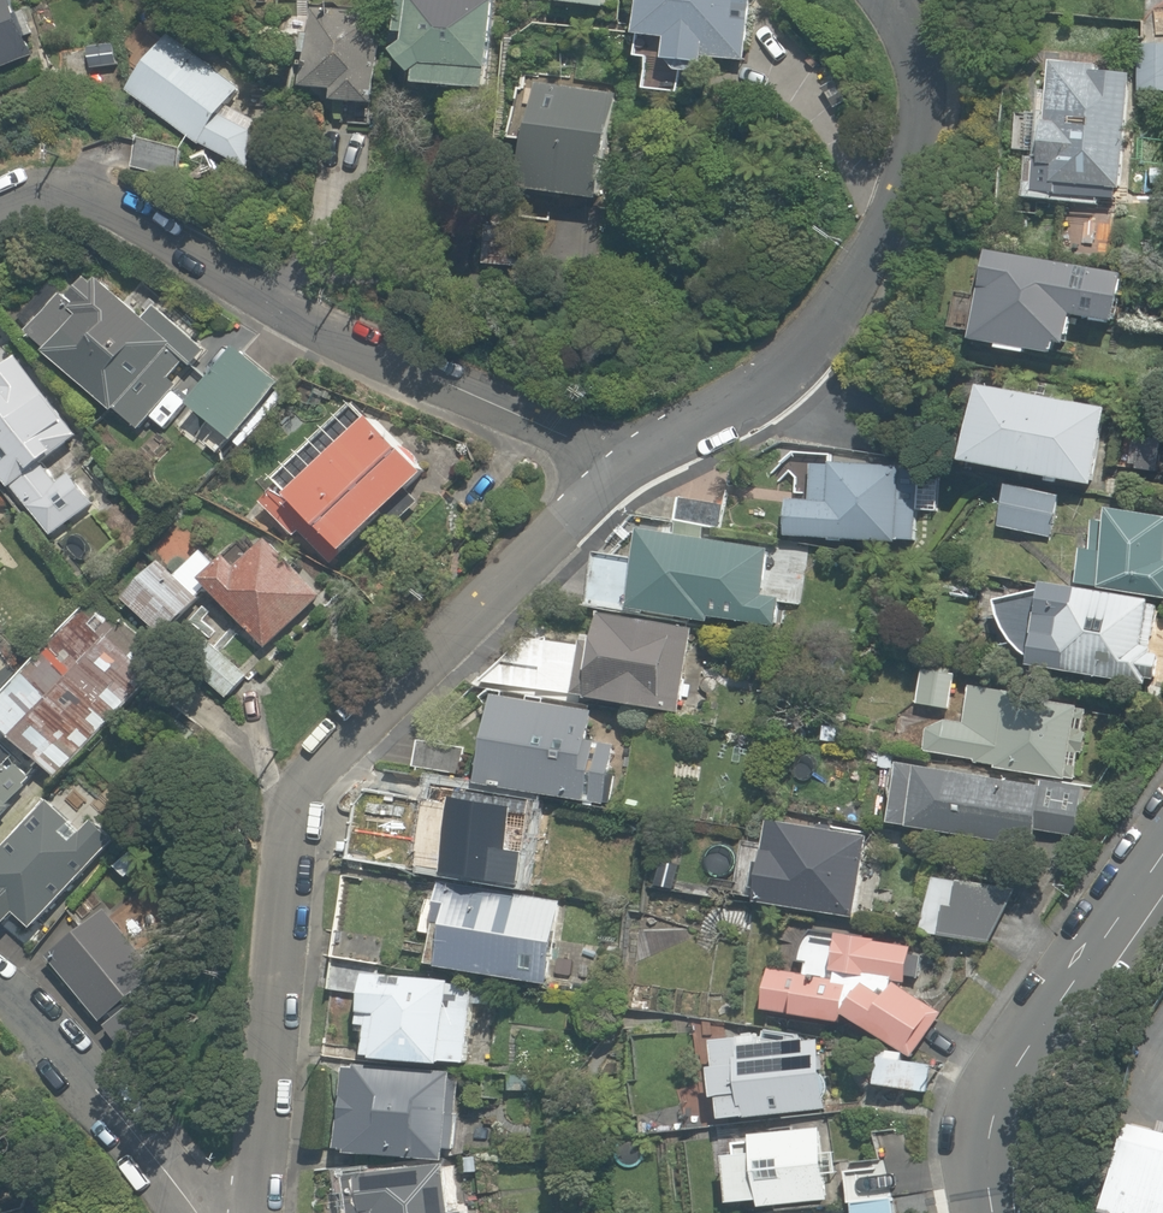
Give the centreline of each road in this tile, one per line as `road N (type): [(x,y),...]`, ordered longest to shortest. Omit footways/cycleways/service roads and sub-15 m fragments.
road 1 (residential): [(260,1212),(266,1070),(298,796),(610,471)]
road 2 (residential): [(0,207),(22,195),(89,195),(145,217),(335,340),(610,471)]
road 3 (residential): [(610,471),(746,391),(829,312),(918,137),(917,53),(891,0)]
road 4 (tertiary): [(994,1212),(987,1164),(997,1108),(1162,858)]
road 5 (residential): [(177,1212),(44,1033),(0,1006)]

